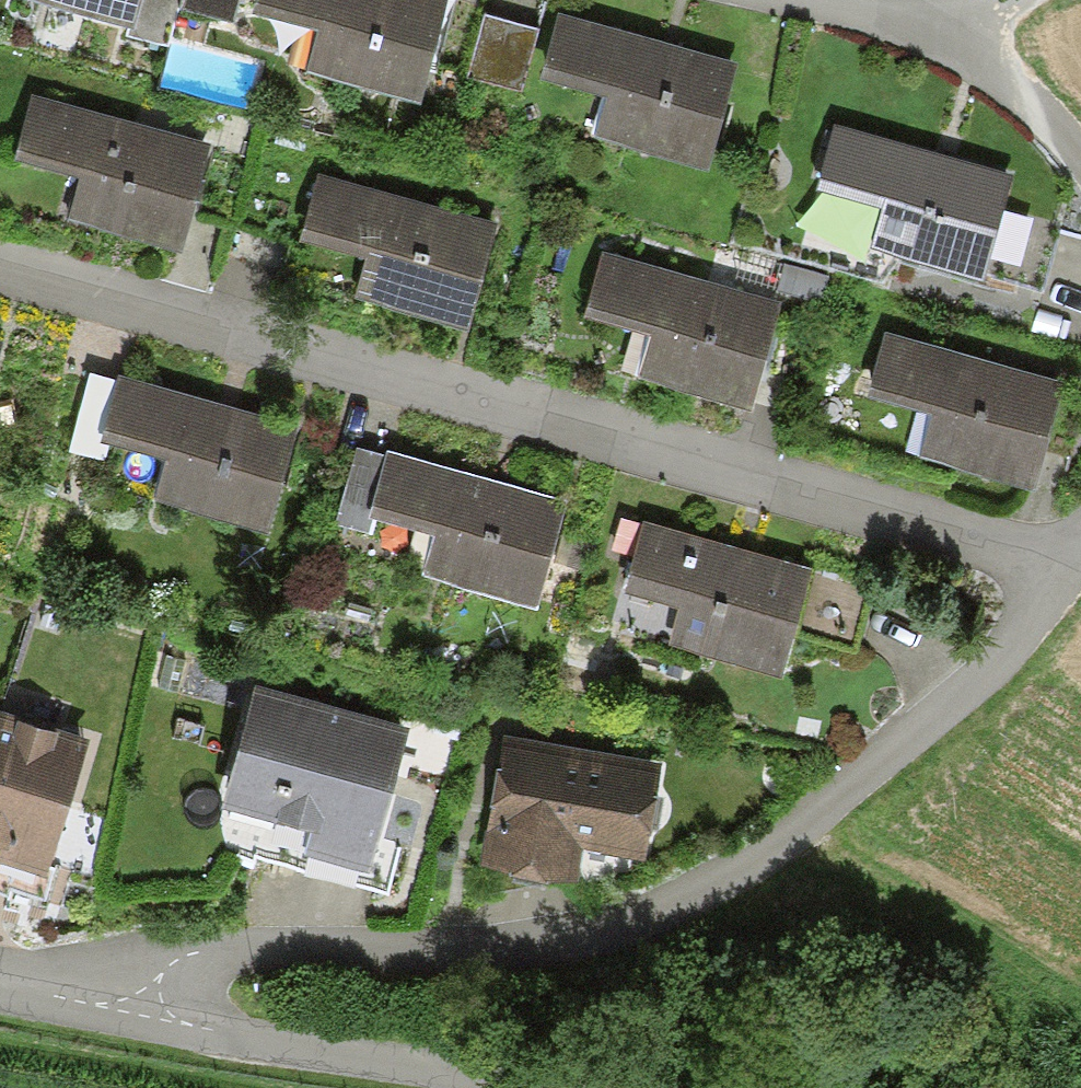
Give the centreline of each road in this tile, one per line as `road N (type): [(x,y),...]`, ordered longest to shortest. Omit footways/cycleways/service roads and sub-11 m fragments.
road 1 (residential): [(0,269),(1061,564)]
road 2 (residential): [(1061,564),(938,705),(737,866),(533,944),(356,957),(197,954),(158,966),(132,1016)]
road 3 (residential): [(132,1016),(545,1087)]
road 4 (residential): [(837,0),(945,35),(1066,133),(1080,163)]
road 5 (residential): [(0,986),(132,1016)]

